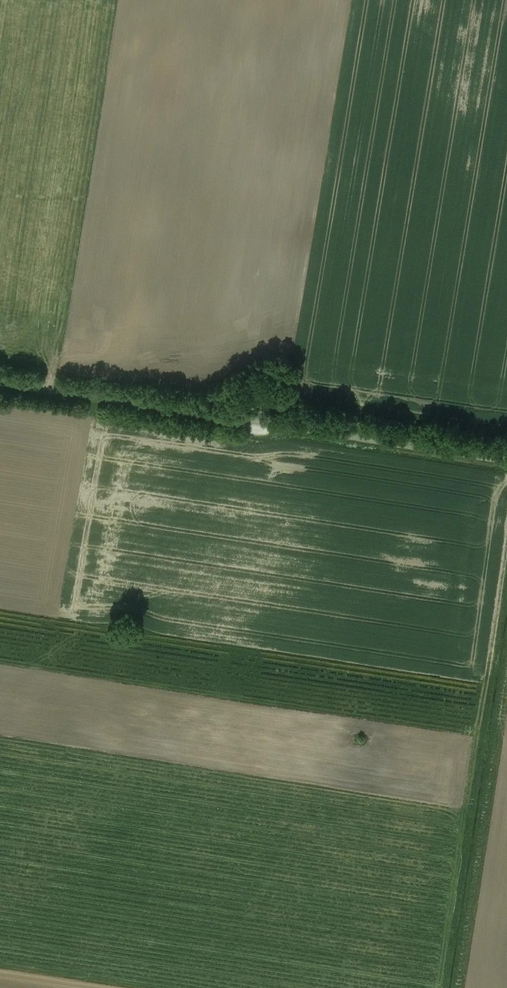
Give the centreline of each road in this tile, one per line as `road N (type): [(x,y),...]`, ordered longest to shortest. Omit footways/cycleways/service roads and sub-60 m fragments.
road 1 (unclassified): [(0,382),(506,460)]

